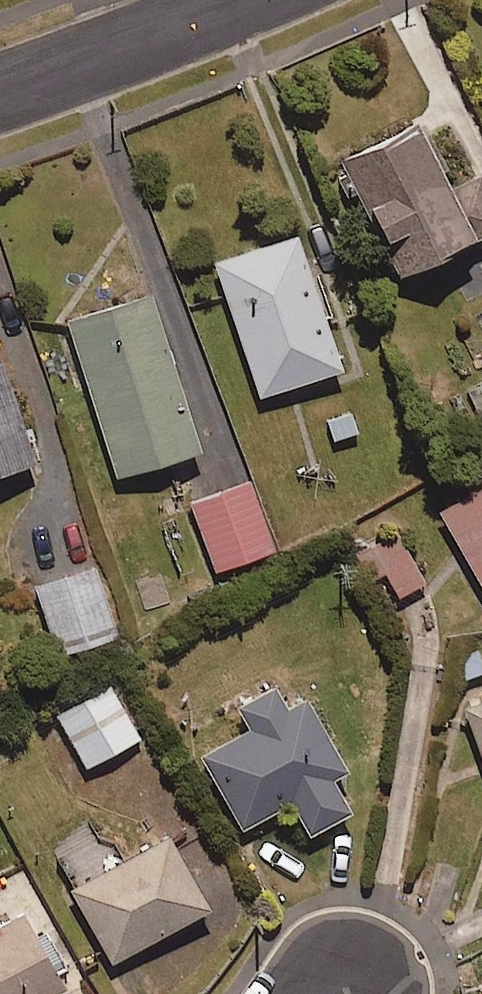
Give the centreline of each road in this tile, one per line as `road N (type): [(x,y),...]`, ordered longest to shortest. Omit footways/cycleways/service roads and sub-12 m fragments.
road 1 (residential): [(238,0),(0,92)]

